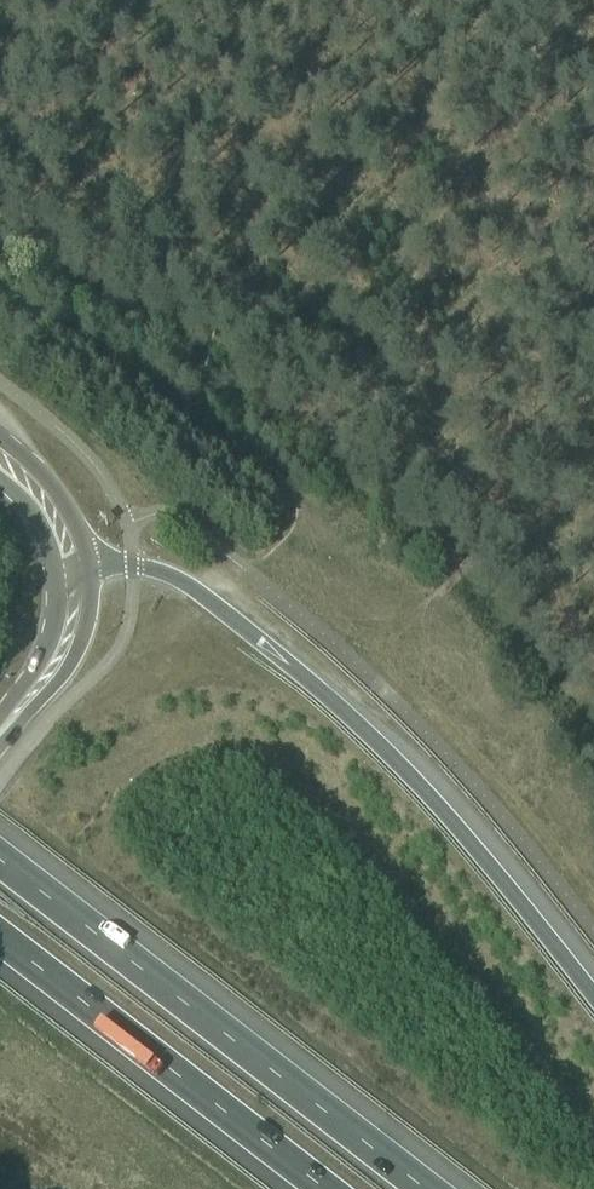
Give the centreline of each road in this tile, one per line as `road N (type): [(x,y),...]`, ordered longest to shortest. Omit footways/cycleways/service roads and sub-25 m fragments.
road 1 (motorway): [(593,997),(430,797),(257,638),(169,574),(99,566),(72,573)]
road 2 (motorway): [(421,1188),(0,862)]
road 3 (track): [(203,264),(593,580)]
road 4 (motorway): [(0,938),(325,1188)]
road 5 (secondary): [(0,733),(63,645),(72,573)]
road 6 (secondary): [(72,573),(61,529),(42,501),(0,467)]

